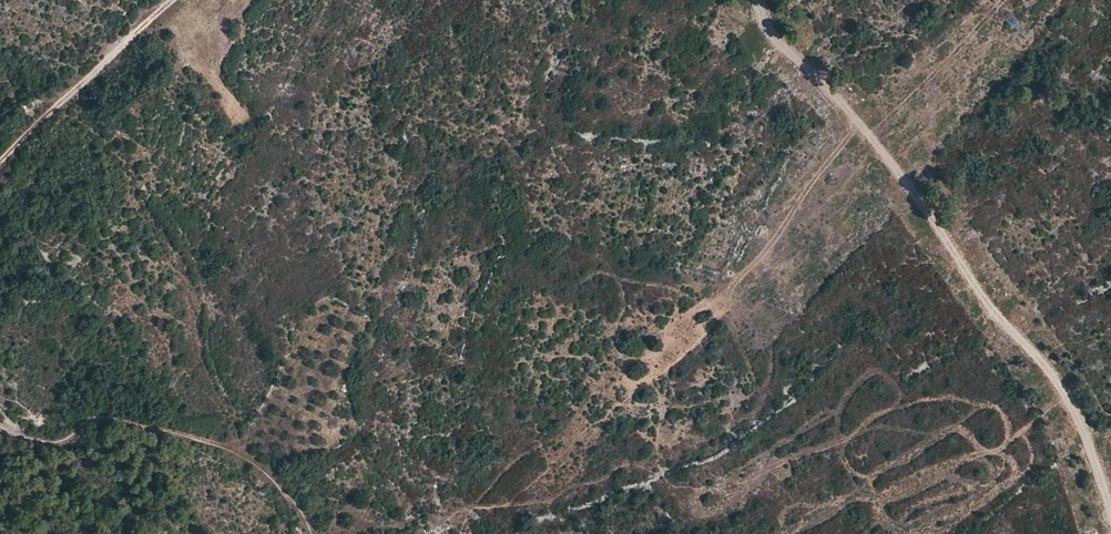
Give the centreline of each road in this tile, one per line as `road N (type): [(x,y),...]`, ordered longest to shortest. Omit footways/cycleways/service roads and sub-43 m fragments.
road 1 (track): [(759,0),(767,36),(884,151),(983,301),(1071,397),(1110,510)]
road 2 (track): [(174,0),(0,167)]

